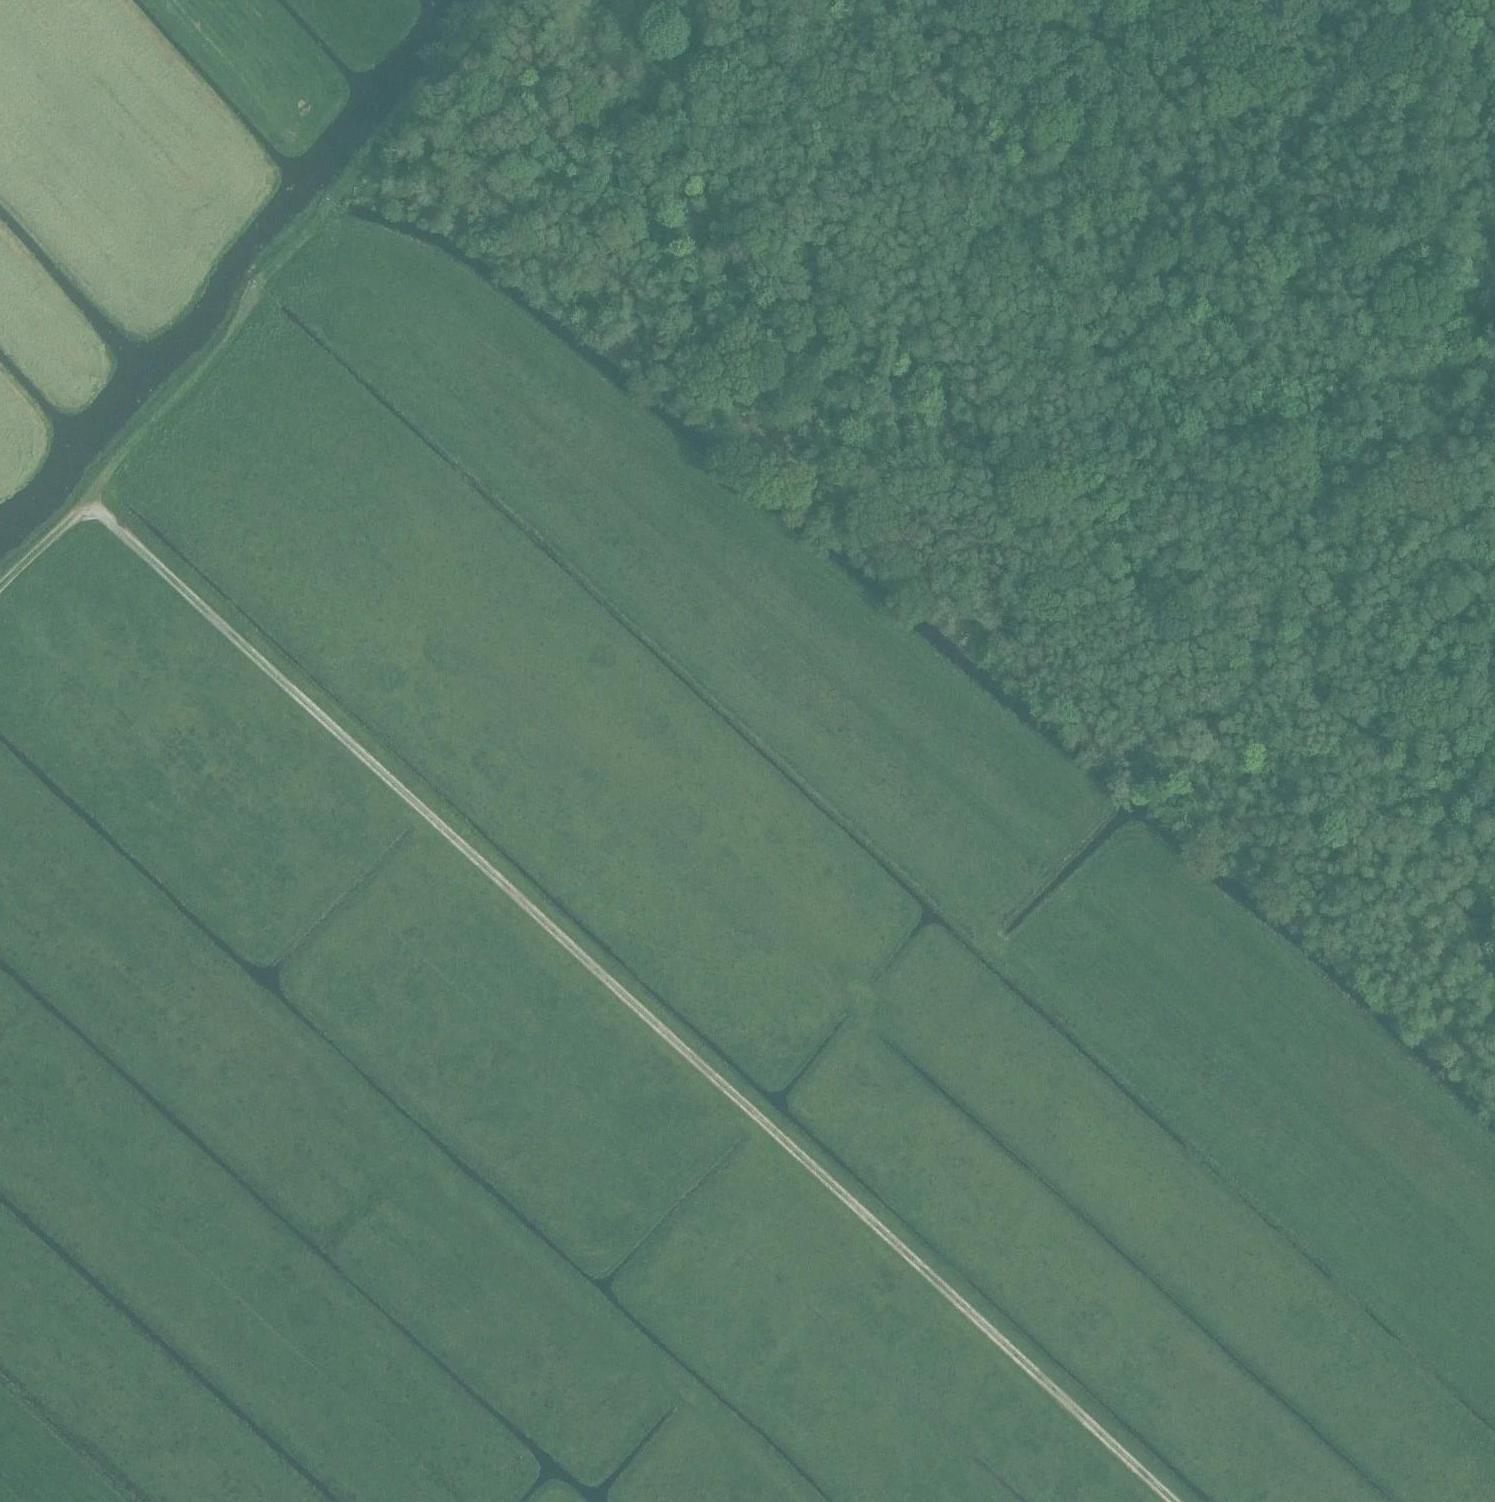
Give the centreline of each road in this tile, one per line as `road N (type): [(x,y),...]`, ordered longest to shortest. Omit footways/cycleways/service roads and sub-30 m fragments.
road 1 (track): [(0,583),(184,384),(353,180)]

